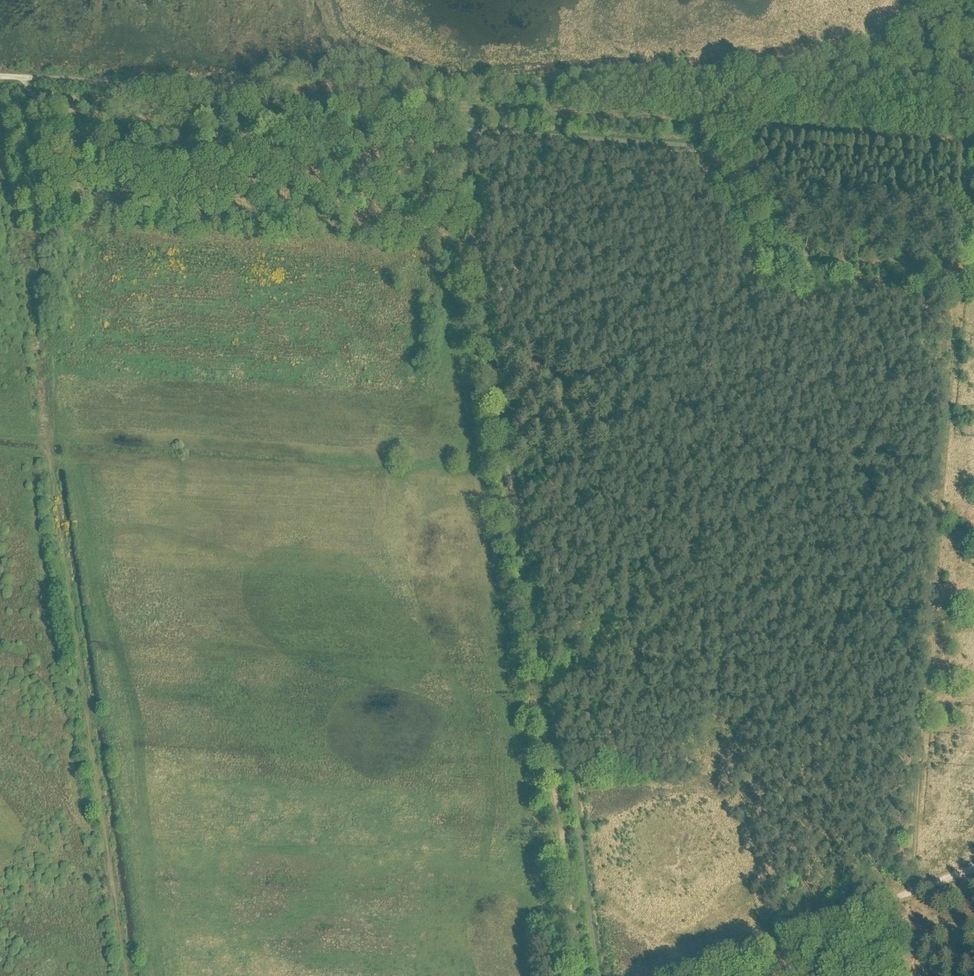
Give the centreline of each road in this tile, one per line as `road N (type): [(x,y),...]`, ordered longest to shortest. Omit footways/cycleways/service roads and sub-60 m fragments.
road 1 (track): [(582,975),(457,109)]
road 2 (track): [(0,147),(127,975)]
road 3 (track): [(973,147),(457,109)]
road 4 (track): [(457,109),(19,78)]
road 5 (track): [(973,874),(708,975)]

